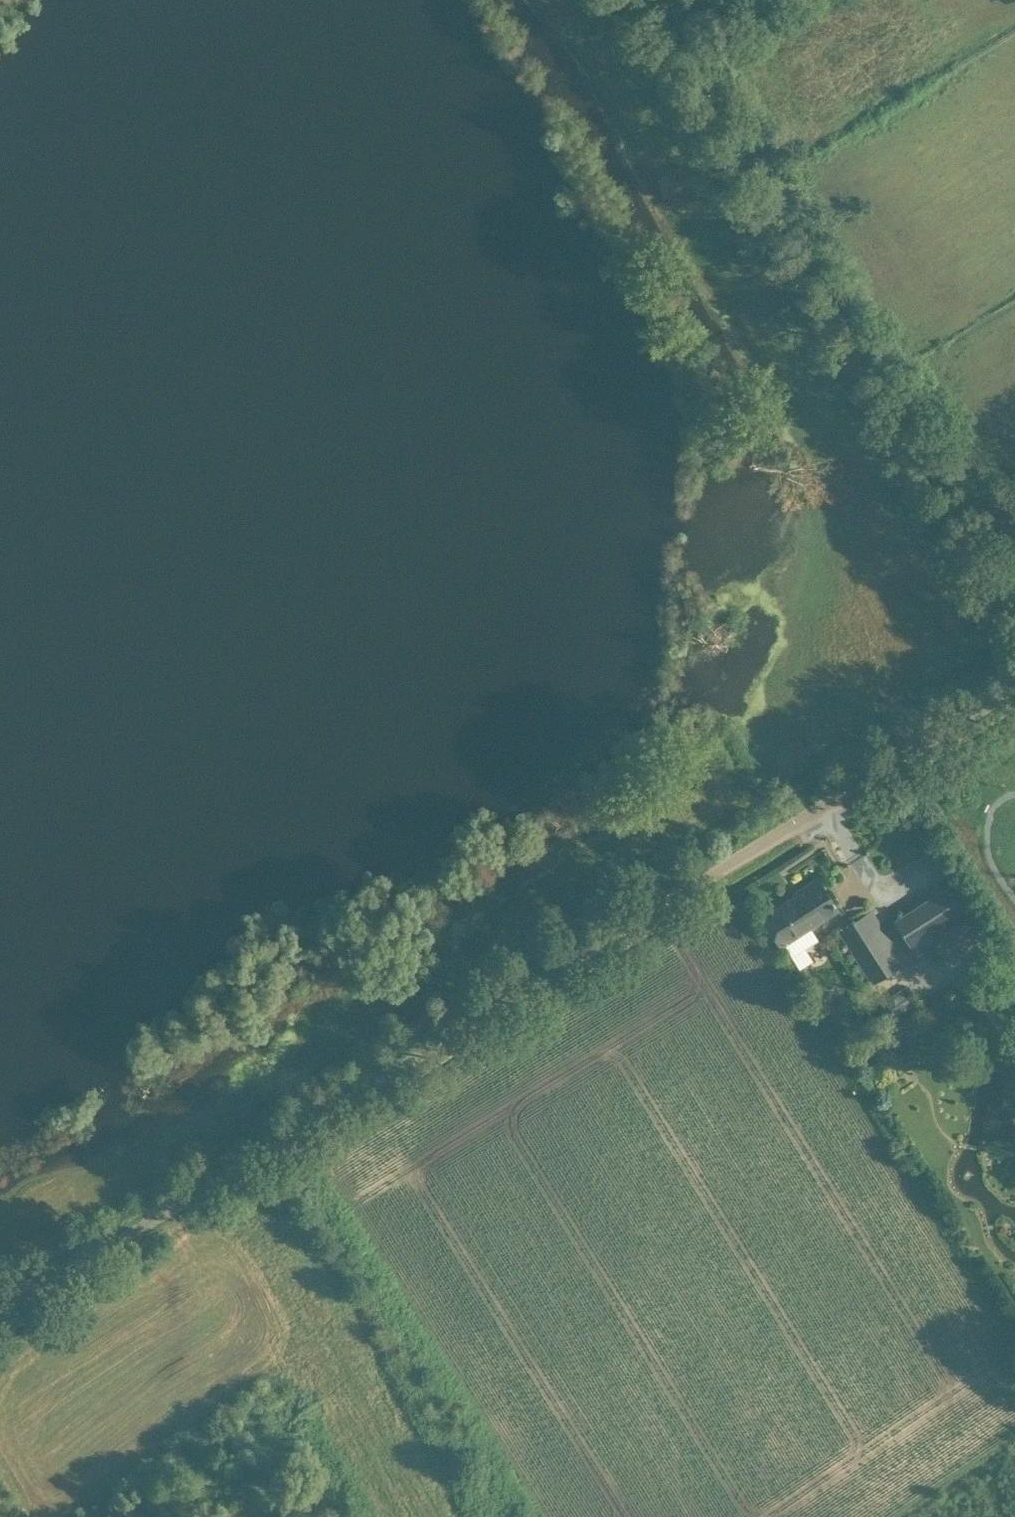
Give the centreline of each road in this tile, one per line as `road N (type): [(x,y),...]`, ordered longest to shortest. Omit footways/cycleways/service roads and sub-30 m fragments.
road 1 (unclassified): [(0,1316),(1014,686)]

